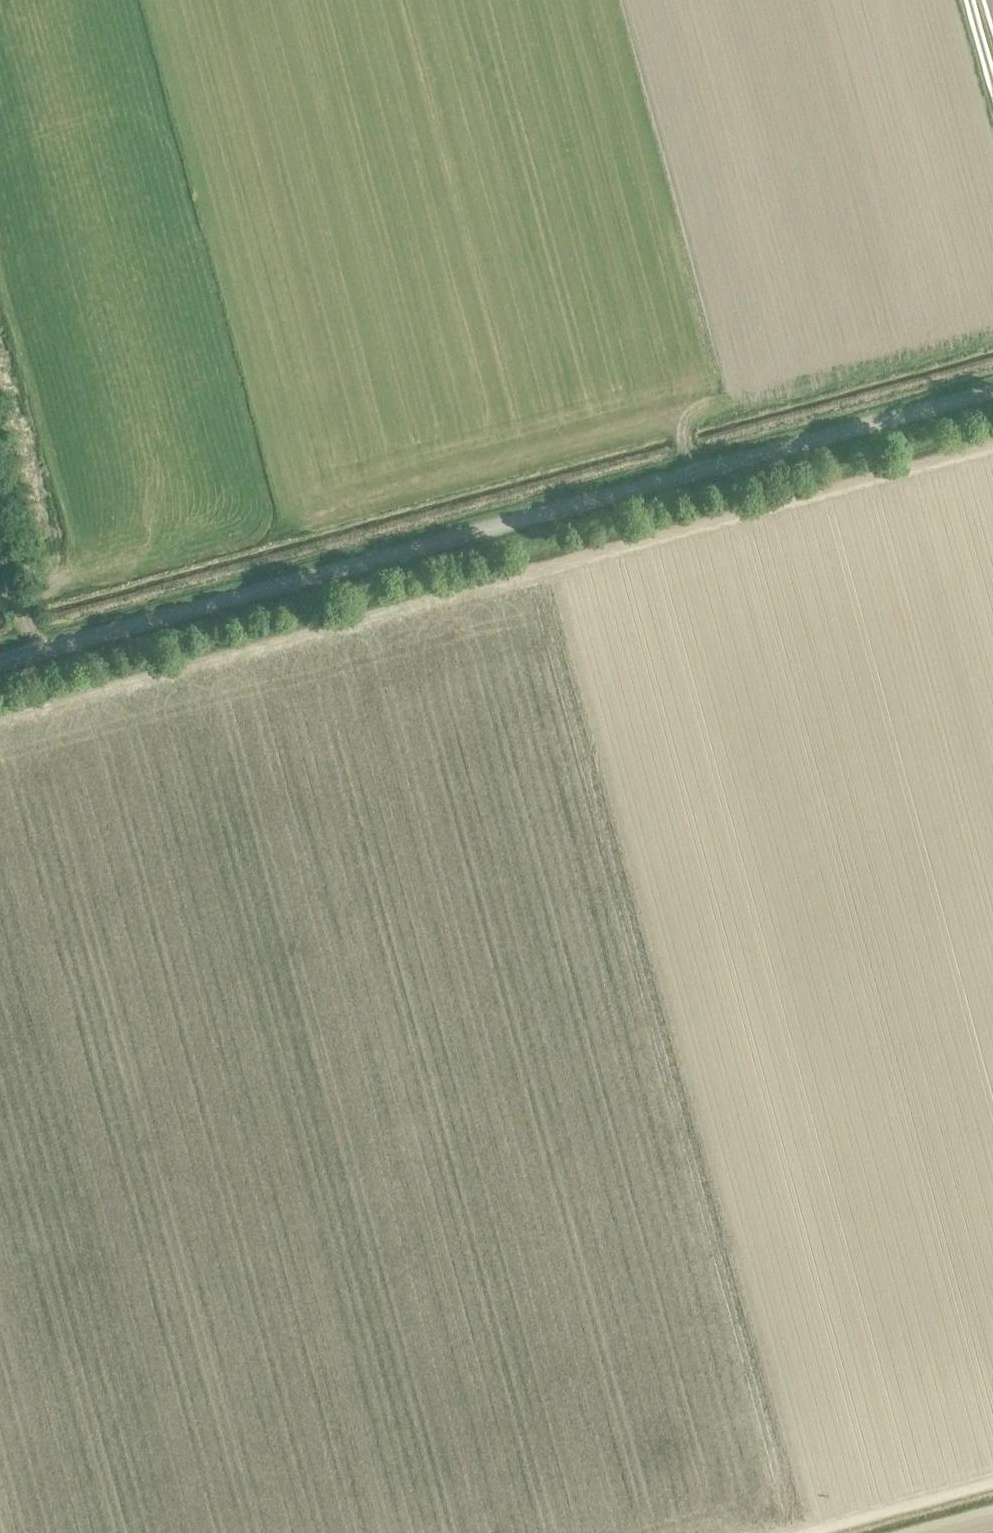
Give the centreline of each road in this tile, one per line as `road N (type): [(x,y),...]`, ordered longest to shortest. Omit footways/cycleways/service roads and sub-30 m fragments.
road 1 (unclassified): [(0,660),(992,390)]

